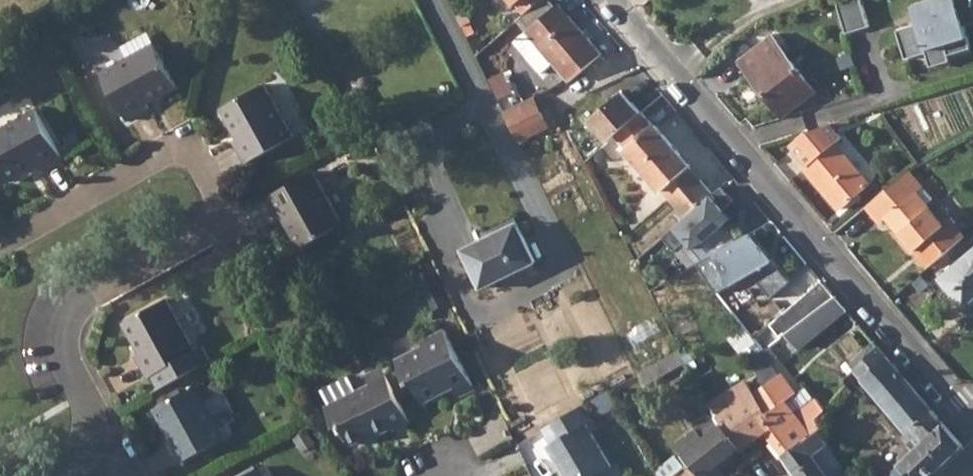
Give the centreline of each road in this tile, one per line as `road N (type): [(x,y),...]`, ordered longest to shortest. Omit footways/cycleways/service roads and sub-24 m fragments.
road 1 (residential): [(0,246),(166,154),(200,165),(224,224),(97,286),(69,322),(64,364),(88,407),(100,459)]
road 2 (residential): [(614,0),(972,413)]

